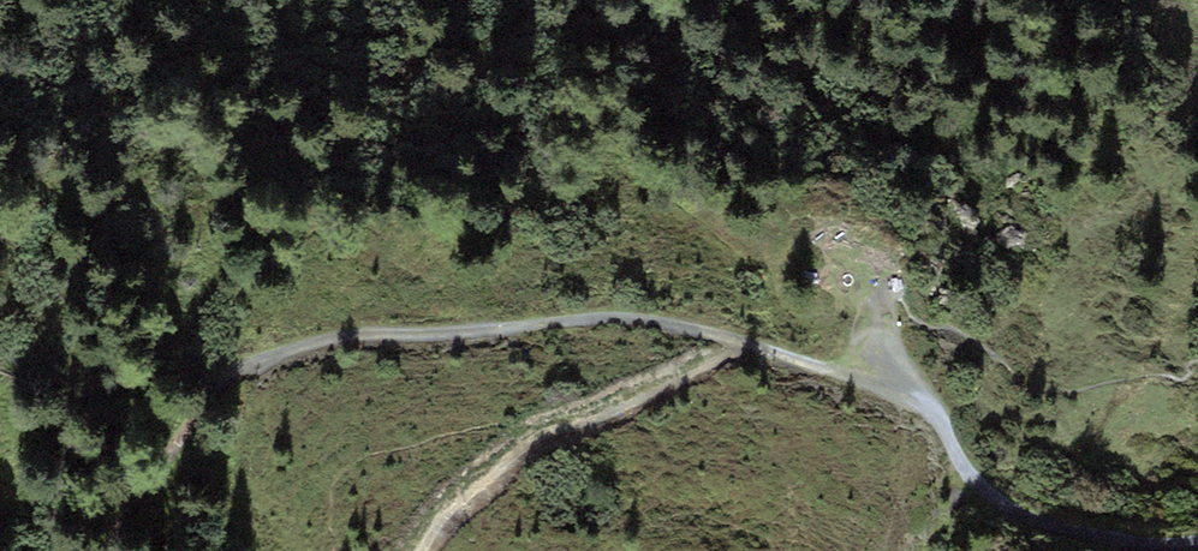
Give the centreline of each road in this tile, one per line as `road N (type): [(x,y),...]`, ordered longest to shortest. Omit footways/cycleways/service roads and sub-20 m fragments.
road 1 (track): [(730,339),(623,310),(330,338),(239,364),(215,386),(114,550)]
road 2 (track): [(869,380),(903,394),(965,469),(1045,528),(1197,542)]
road 3 (track): [(730,339),(657,384),(547,428)]
road 4 (track): [(547,428),(443,499),(403,550)]
road 5 (track): [(869,380),(730,339)]

